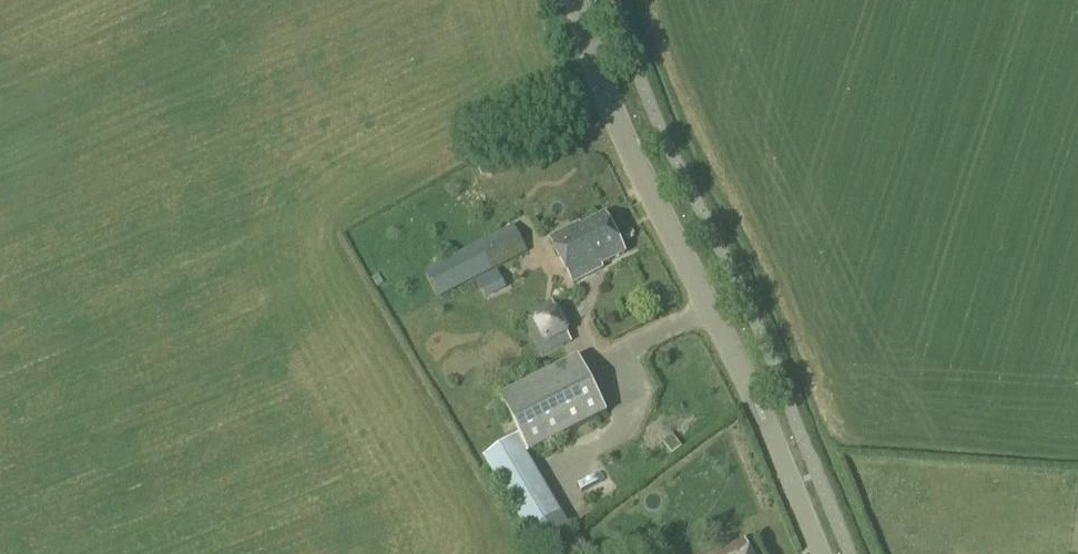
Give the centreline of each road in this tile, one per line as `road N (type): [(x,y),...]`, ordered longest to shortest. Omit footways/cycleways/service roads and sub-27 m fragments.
road 1 (tertiary): [(821,553),(756,392),(610,103),(579,0)]

